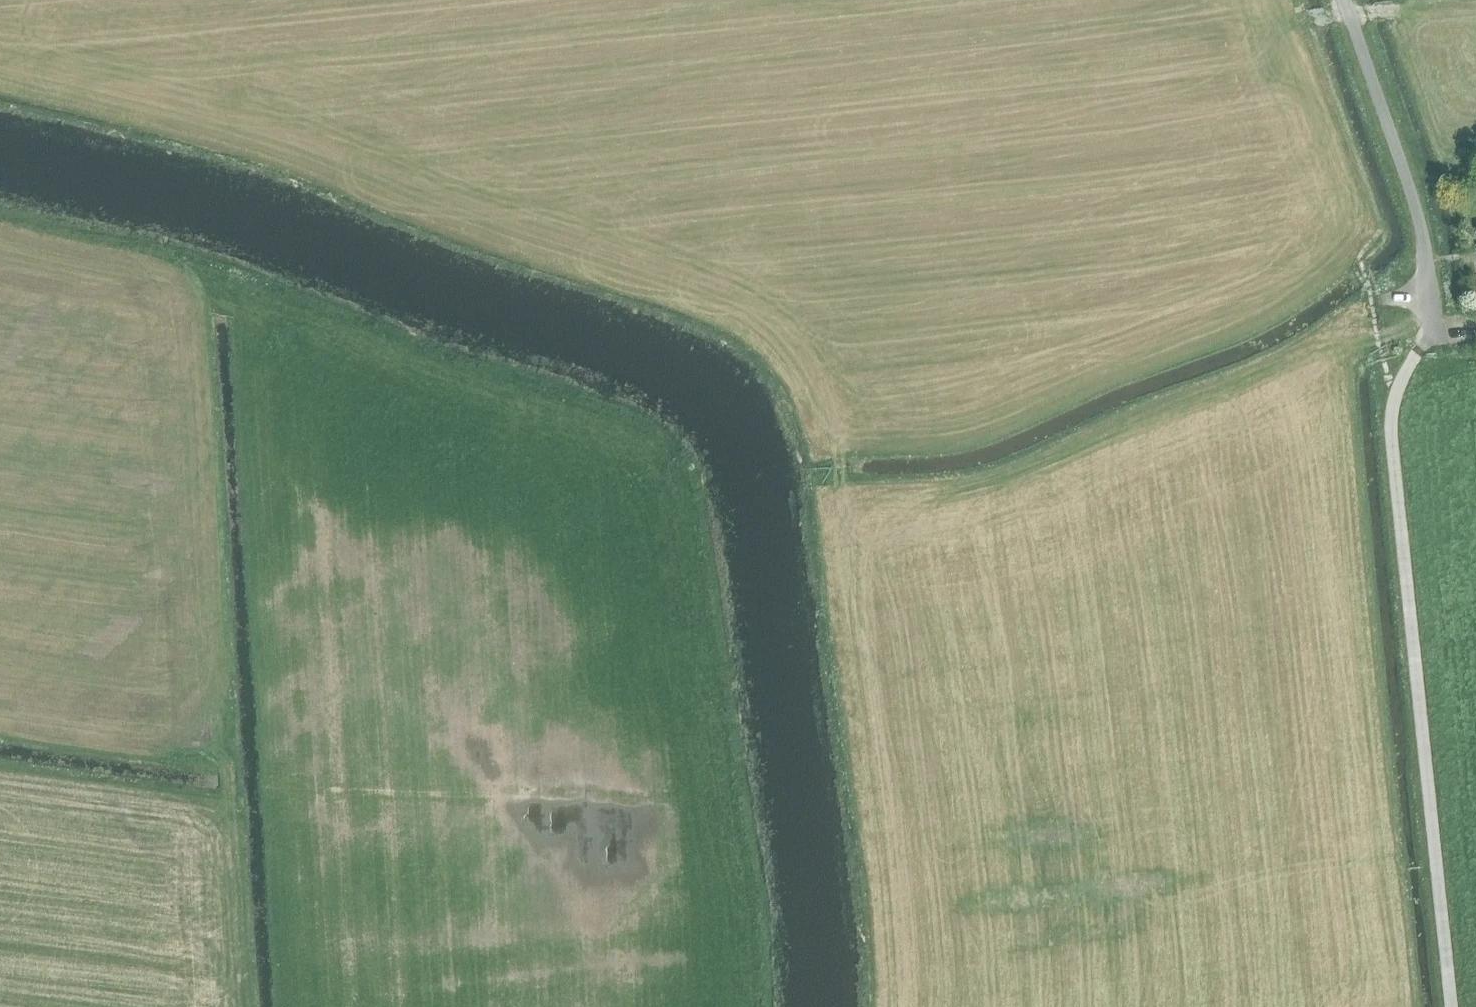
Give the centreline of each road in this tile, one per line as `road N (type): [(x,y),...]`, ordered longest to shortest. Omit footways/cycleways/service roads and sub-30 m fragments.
road 1 (unclassified): [(1435,330),(1416,214),(1344,0)]

